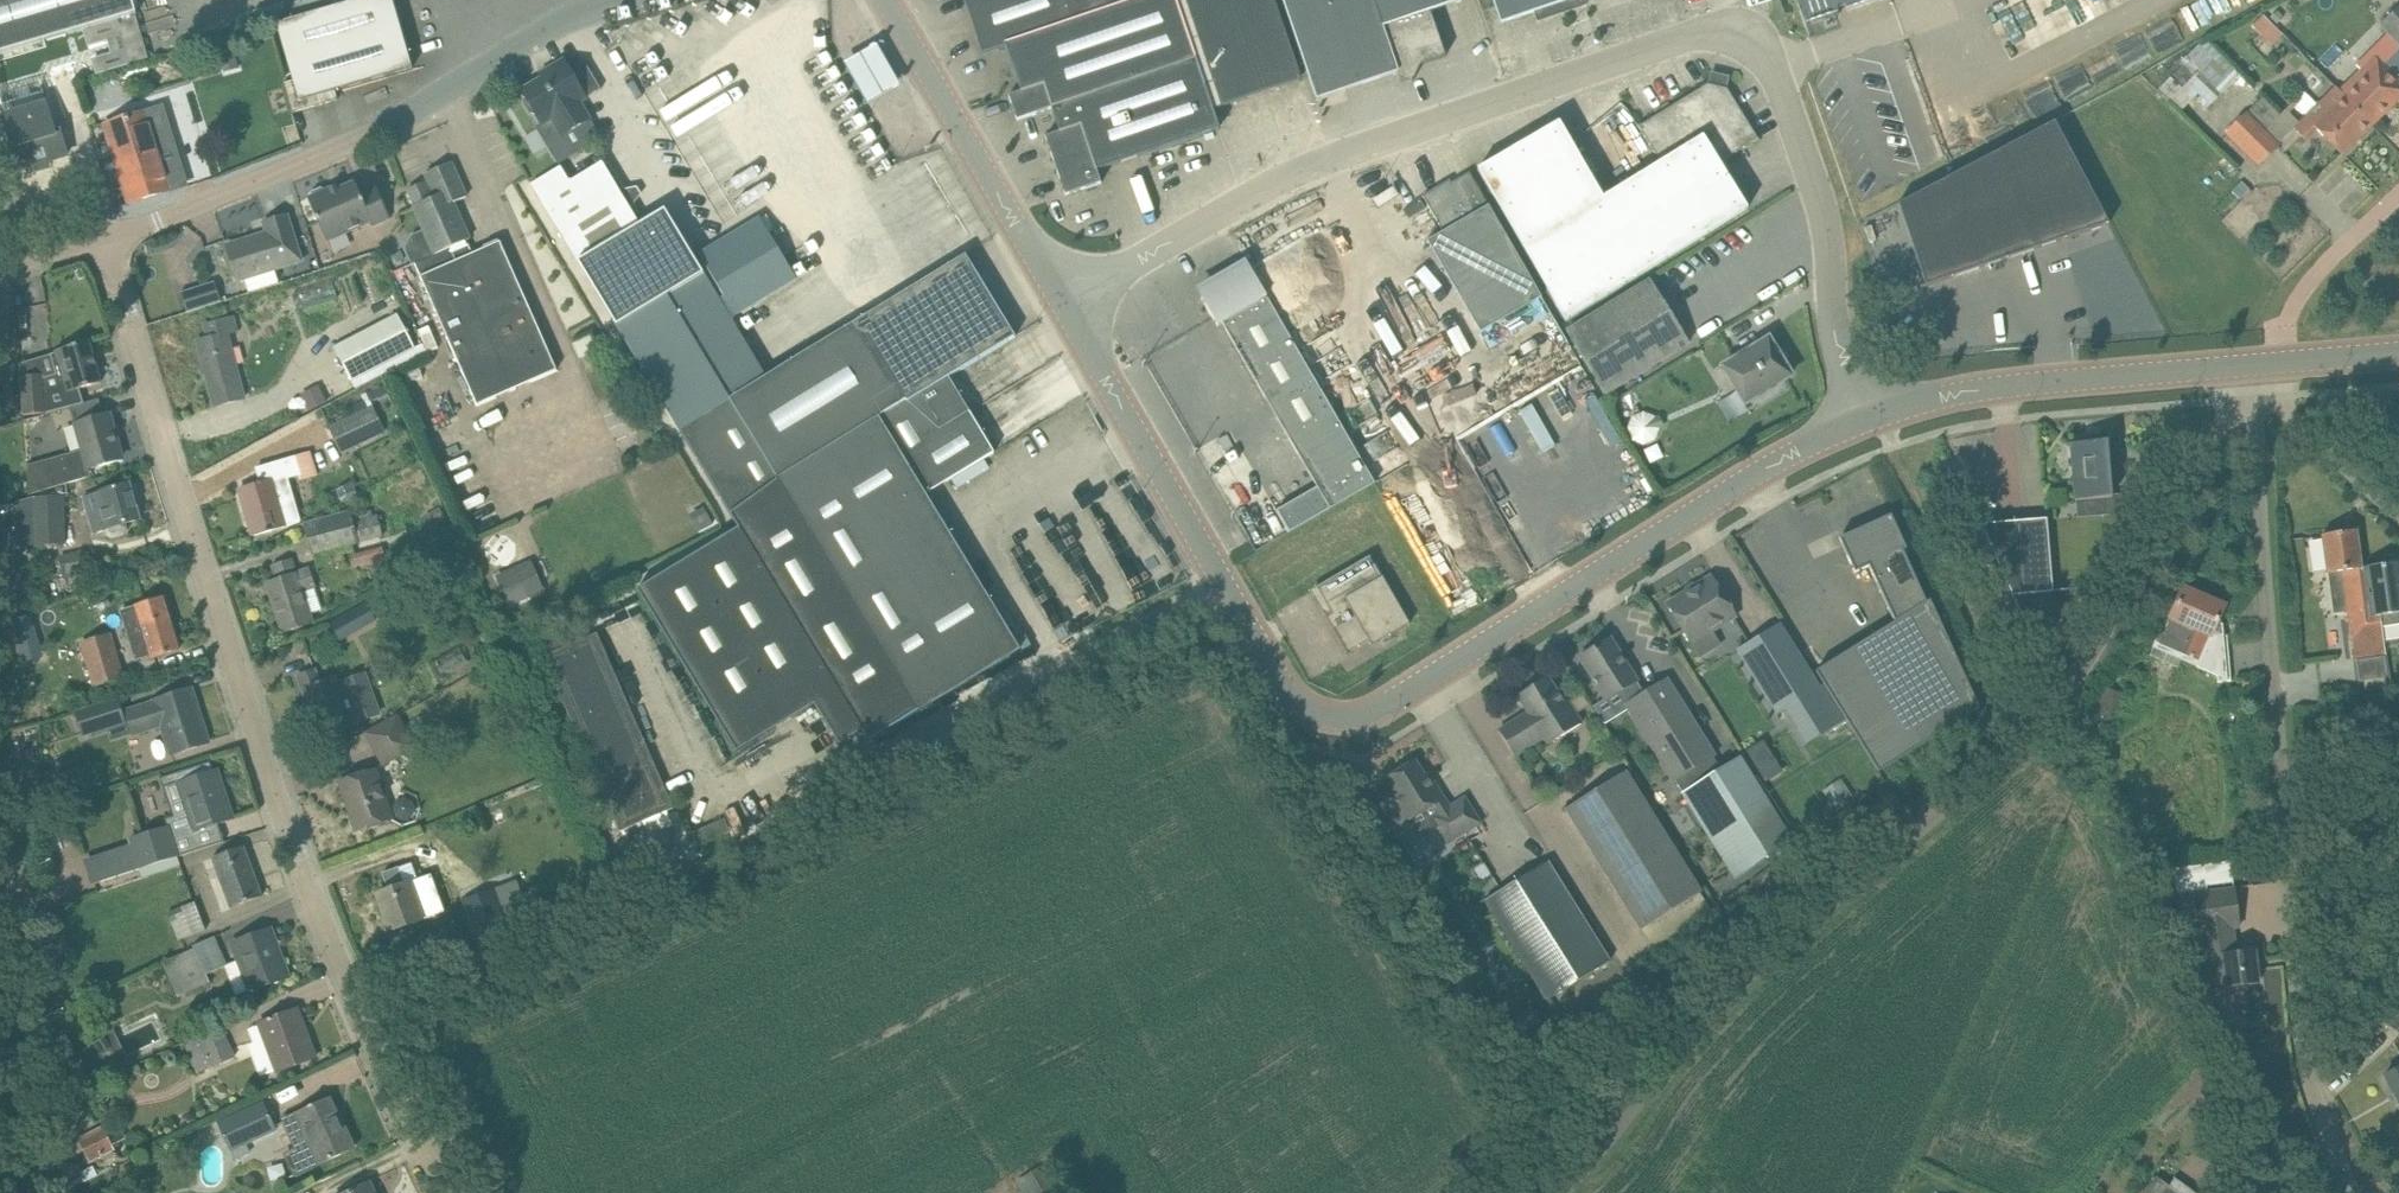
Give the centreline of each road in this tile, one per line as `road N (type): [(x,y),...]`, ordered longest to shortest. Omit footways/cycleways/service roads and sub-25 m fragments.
road 1 (unclassified): [(1561,1192),(1720,989),(2011,756),(2050,713),(2268,362)]
road 2 (unclassified): [(445,1192),(307,882),(230,661),(100,236)]
road 3 (unclassified): [(2374,1192),(2335,1129),(2298,997),(2257,445),(2268,362)]
road 4 (unclassified): [(1076,312),(1174,222),(1233,185),(1695,35),(1747,31)]
road 5 (unclassified): [(1328,716),(1369,713),(1855,420)]
road 6 (unclassified): [(100,236),(376,130),(548,24),(628,0)]
road 7 (unclassified): [(1328,716),(1299,701),(1076,312)]
road 8 (unclassified): [(1855,420),(1945,393),(2268,362)]
road 9 (unclassified): [(1855,420),(1823,213),(1777,70),(1747,31)]
road 10 (unclassified): [(1076,312),(893,0)]
road 11 (unclassified): [(2268,362),(2294,299),(2398,192)]
road 12 (unclassified): [(2398,509),(2307,425),(2268,362)]
road 13 (unclassified): [(2268,362),(2398,353)]

